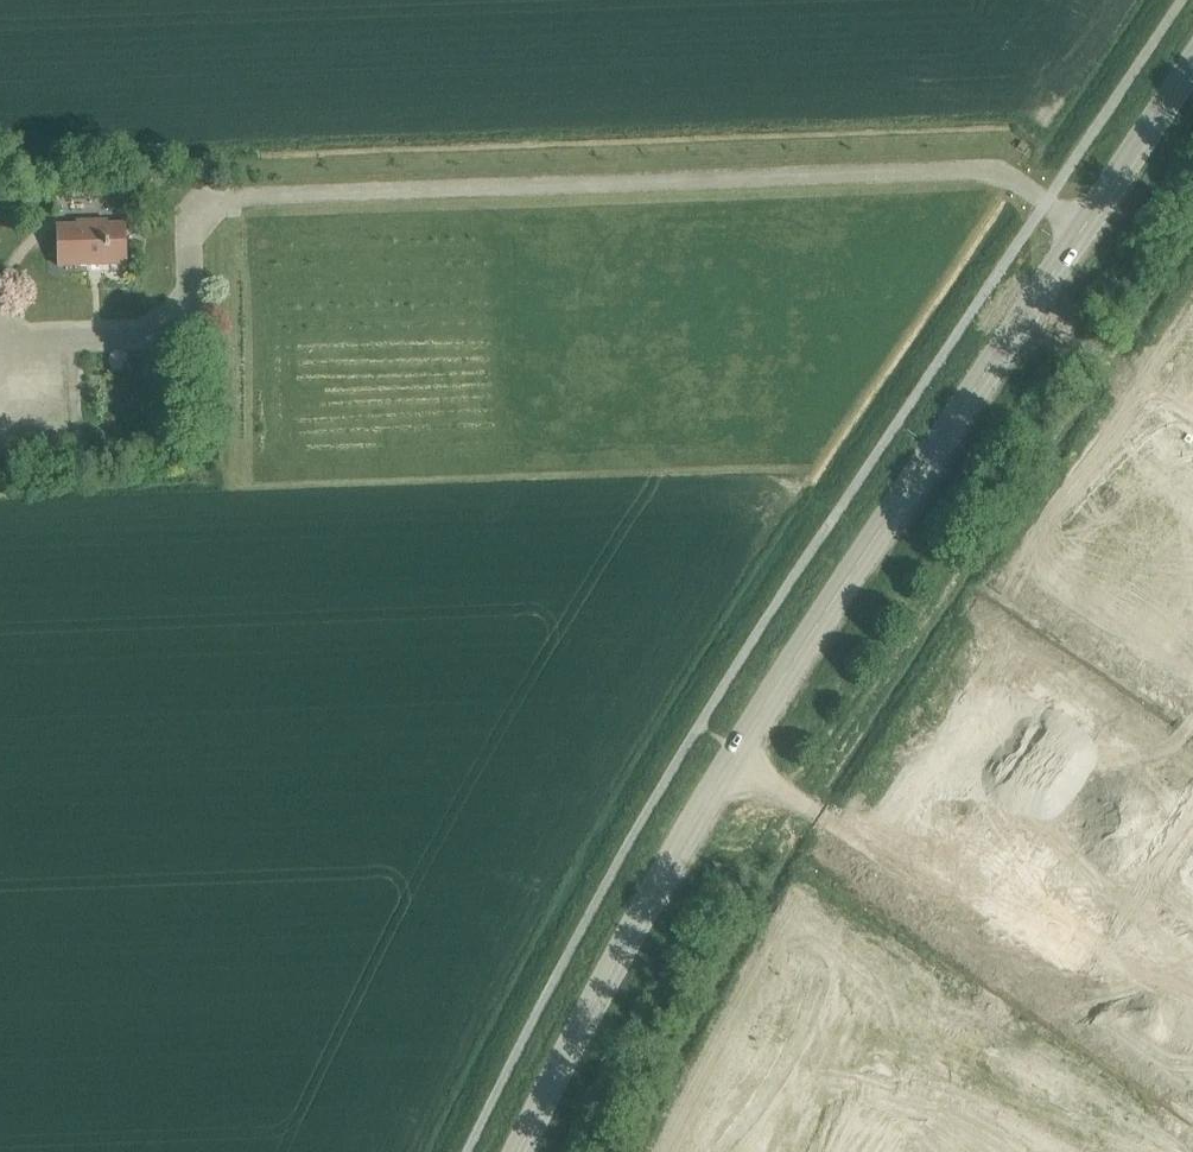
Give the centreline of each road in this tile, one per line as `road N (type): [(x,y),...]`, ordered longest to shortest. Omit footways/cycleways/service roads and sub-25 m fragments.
road 1 (unclassified): [(493,1151),(634,897),(1192,62)]

